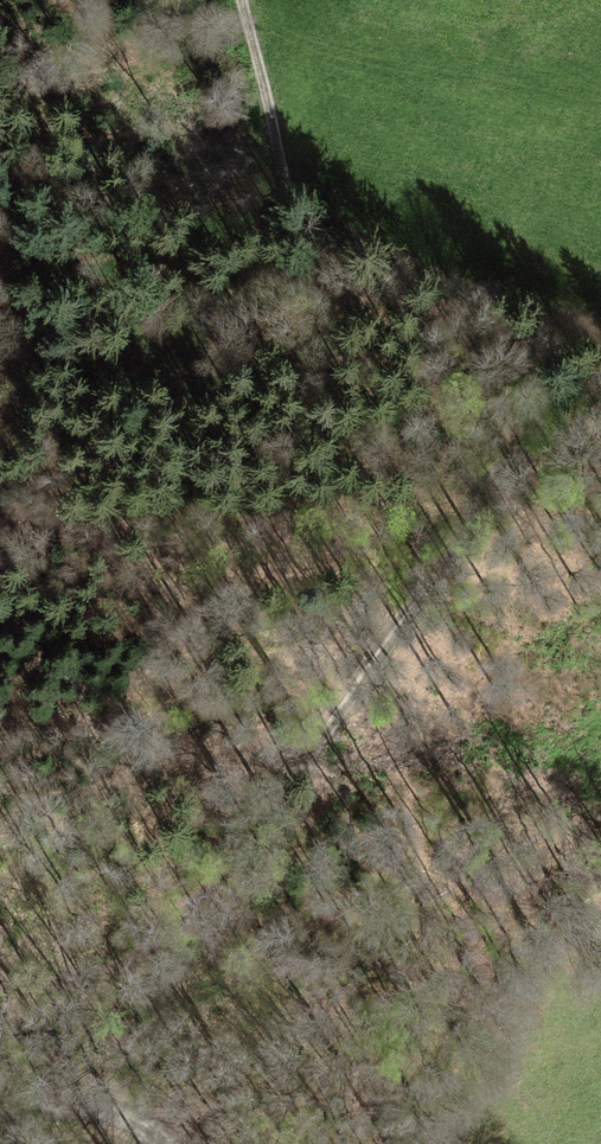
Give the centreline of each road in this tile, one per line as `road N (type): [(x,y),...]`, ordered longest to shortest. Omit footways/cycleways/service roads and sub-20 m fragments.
road 1 (track): [(231,0),(260,141),(296,188),(568,315),(600,344)]
road 2 (track): [(600,411),(494,500),(289,781)]
road 3 (track): [(175,930),(121,973),(64,994),(45,1100)]
road 4 (track): [(45,1100),(137,1115),(165,1143)]

